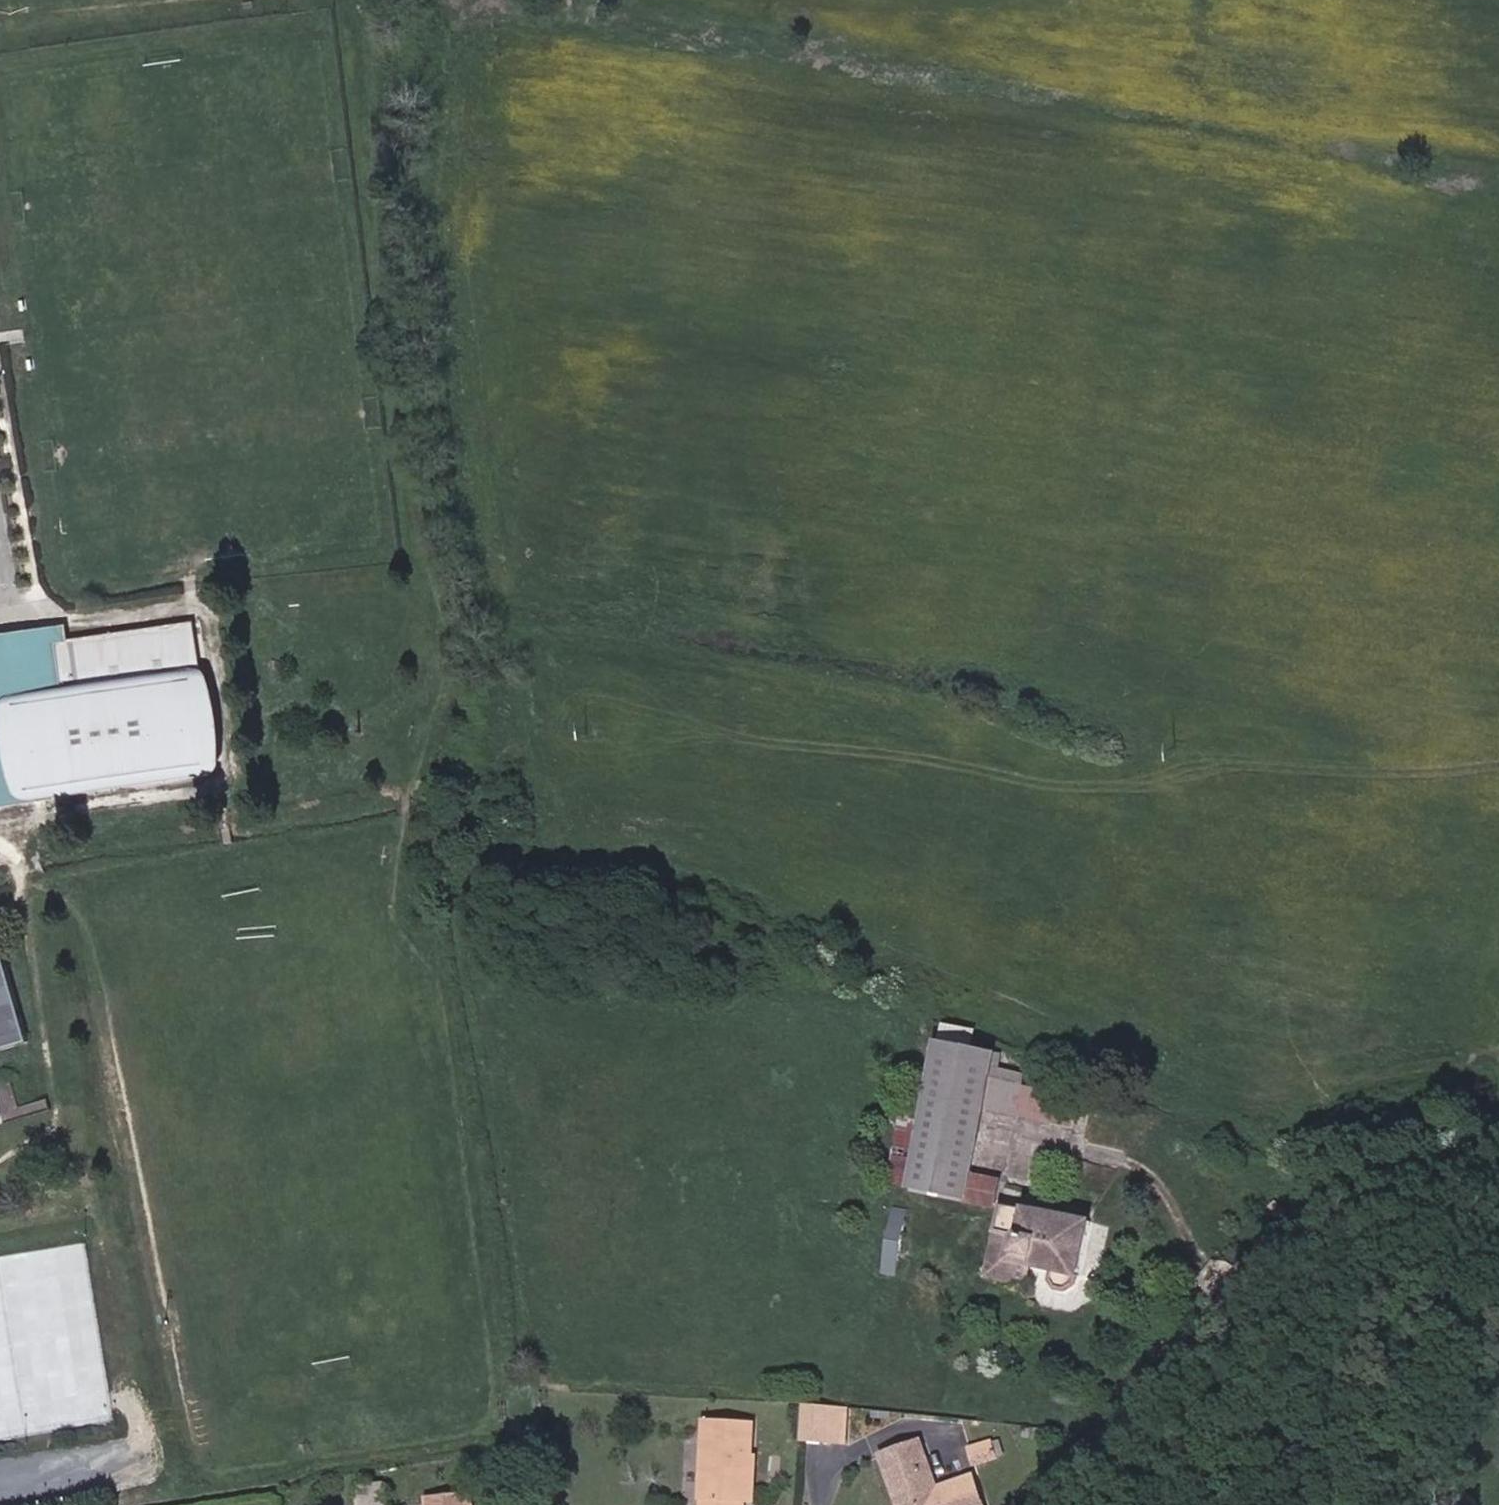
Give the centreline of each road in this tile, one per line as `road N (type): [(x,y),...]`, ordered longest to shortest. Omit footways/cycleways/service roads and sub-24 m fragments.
road 1 (tertiary): [(1050,1504),(1223,1335),(1498,1192)]

